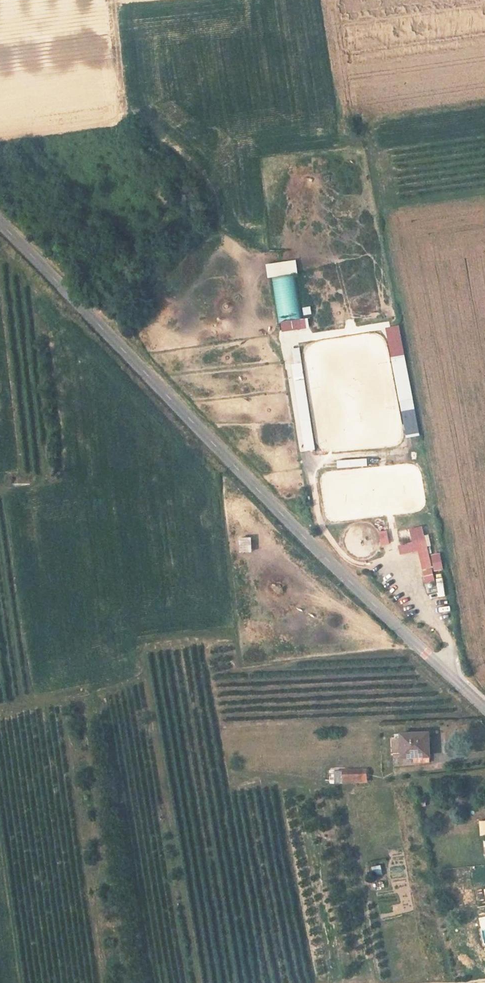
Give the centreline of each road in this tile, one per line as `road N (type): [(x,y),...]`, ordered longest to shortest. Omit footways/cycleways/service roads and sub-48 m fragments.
road 1 (tertiary): [(484,711),(256,494),(0,226)]

